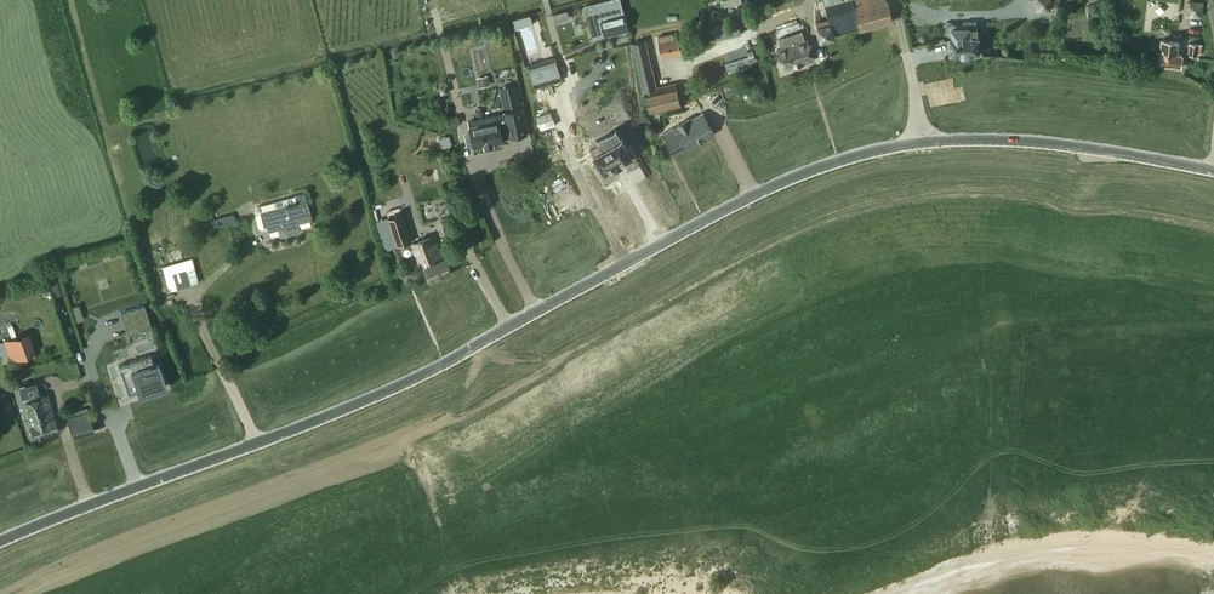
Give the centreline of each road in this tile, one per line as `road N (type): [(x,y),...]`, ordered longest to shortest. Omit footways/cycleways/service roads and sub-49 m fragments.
road 1 (unclassified): [(0,544),(378,398),(779,187),(867,153),(1017,141),(1213,172)]

